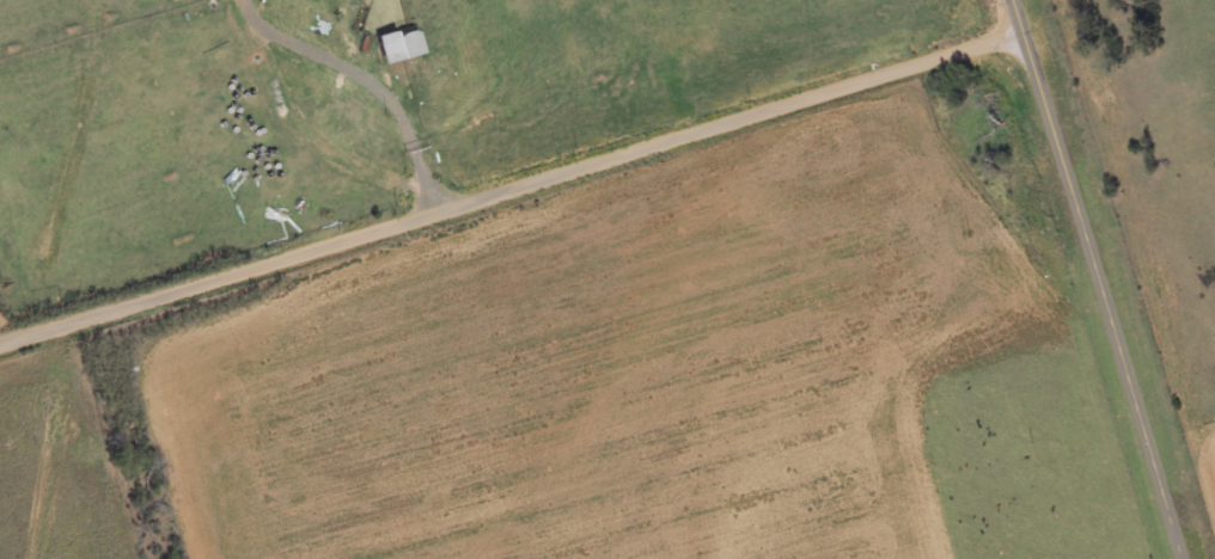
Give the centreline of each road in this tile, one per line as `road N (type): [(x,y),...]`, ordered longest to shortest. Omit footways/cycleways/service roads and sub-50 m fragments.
road 1 (residential): [(683,135),(0,339)]
road 2 (tertiary): [(1182,558),(1014,0)]
road 3 (residential): [(1025,33),(683,135)]

